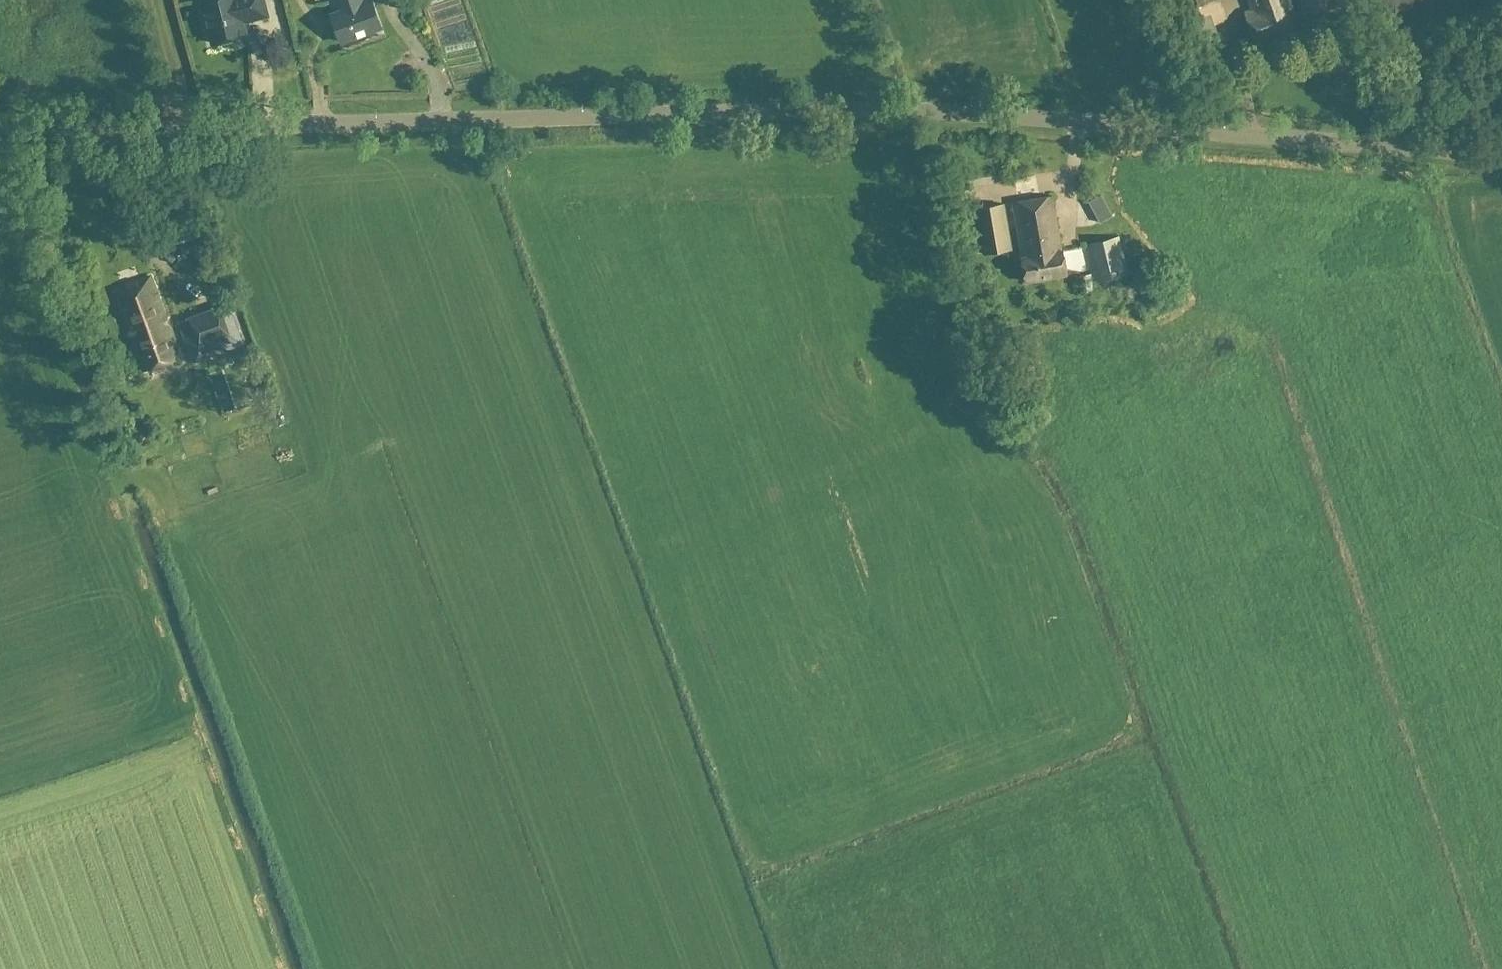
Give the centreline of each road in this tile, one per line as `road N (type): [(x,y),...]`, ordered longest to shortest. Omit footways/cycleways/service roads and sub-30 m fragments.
road 1 (unclassified): [(0,143),(772,111),(1501,159)]

